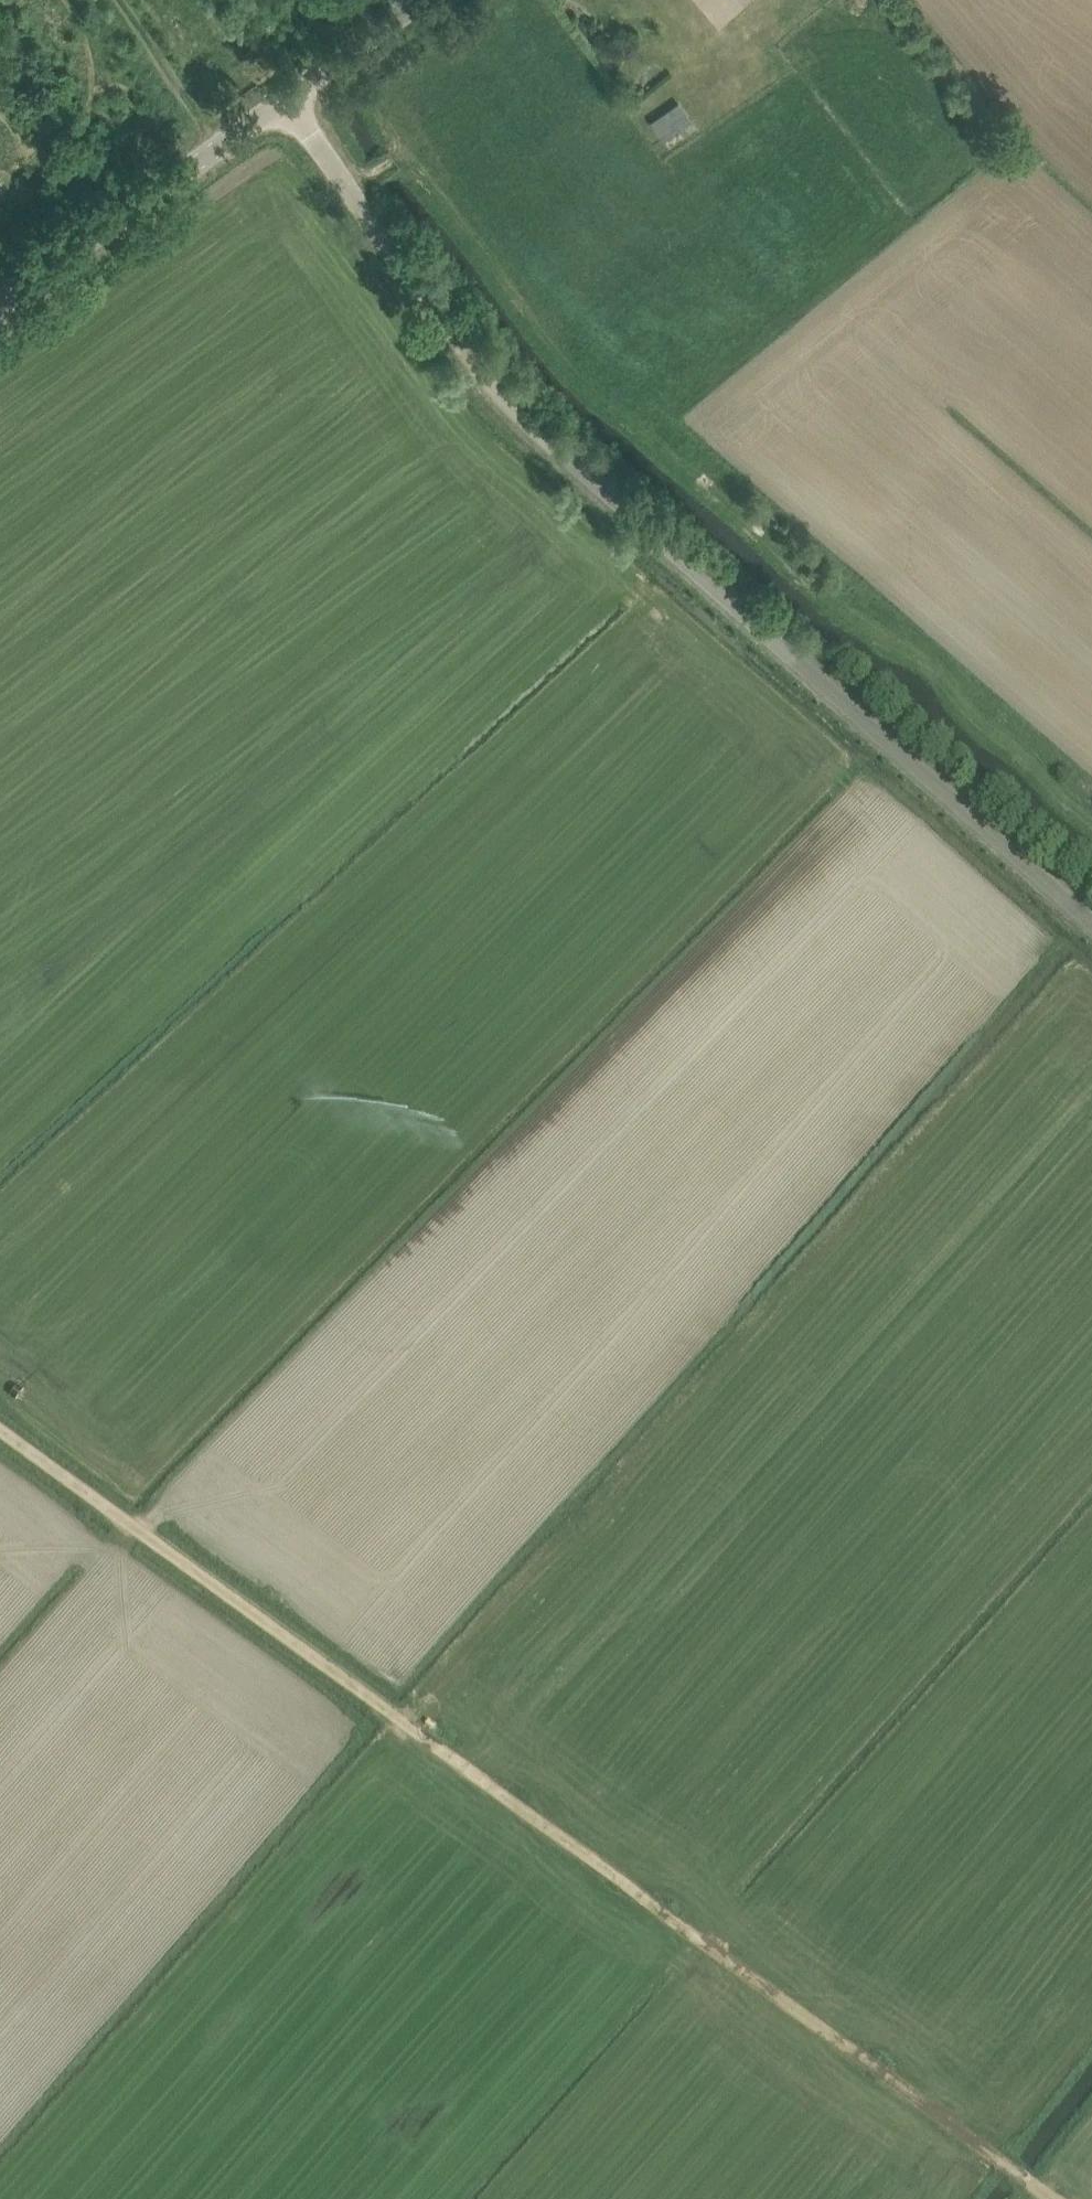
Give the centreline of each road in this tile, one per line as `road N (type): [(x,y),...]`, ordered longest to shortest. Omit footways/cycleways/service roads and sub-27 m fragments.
road 1 (track): [(0,1429),(1070,2198)]
road 2 (unclassified): [(1091,924),(499,397),(290,104)]
road 3 (unclassified): [(0,311),(290,104)]
road 4 (unclassified): [(290,104),(427,0)]

